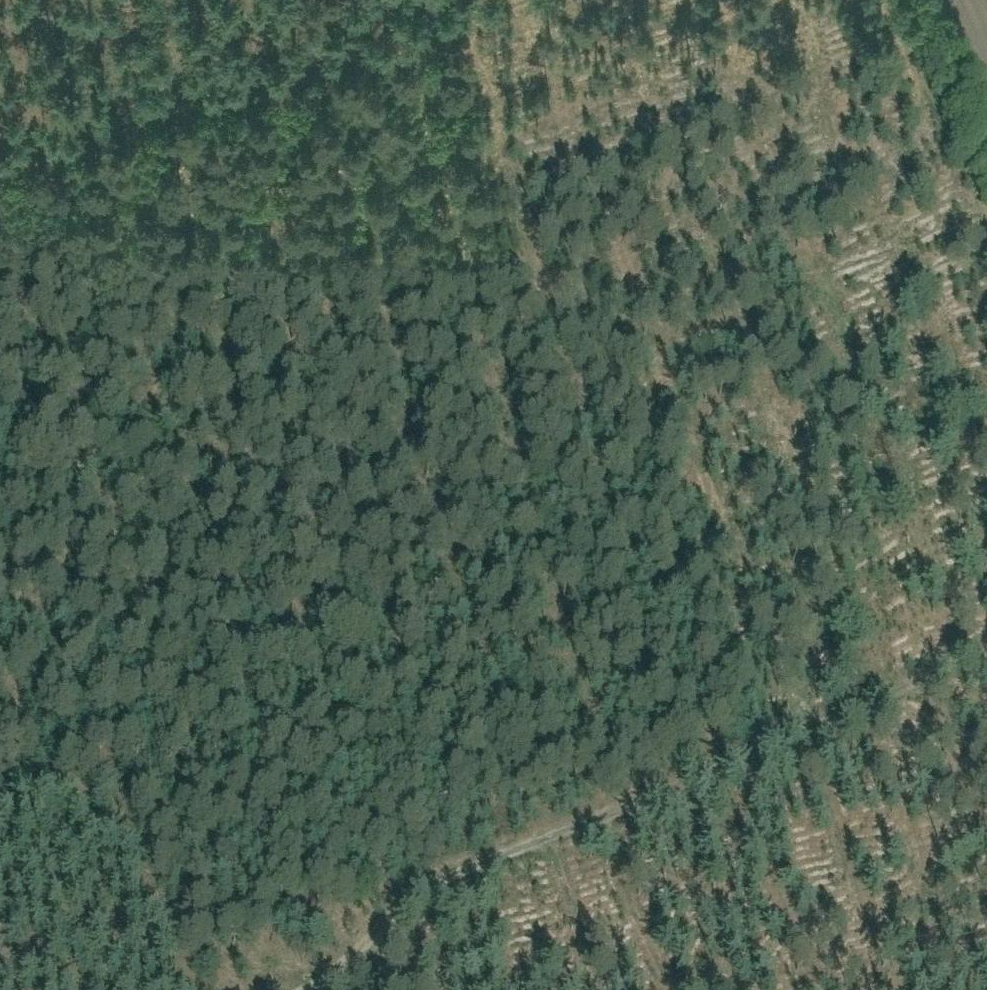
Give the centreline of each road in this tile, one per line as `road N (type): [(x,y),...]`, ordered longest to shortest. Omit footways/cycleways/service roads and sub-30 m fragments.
road 1 (track): [(296,989),(473,856),(986,656)]
road 2 (track): [(903,0),(986,196)]

